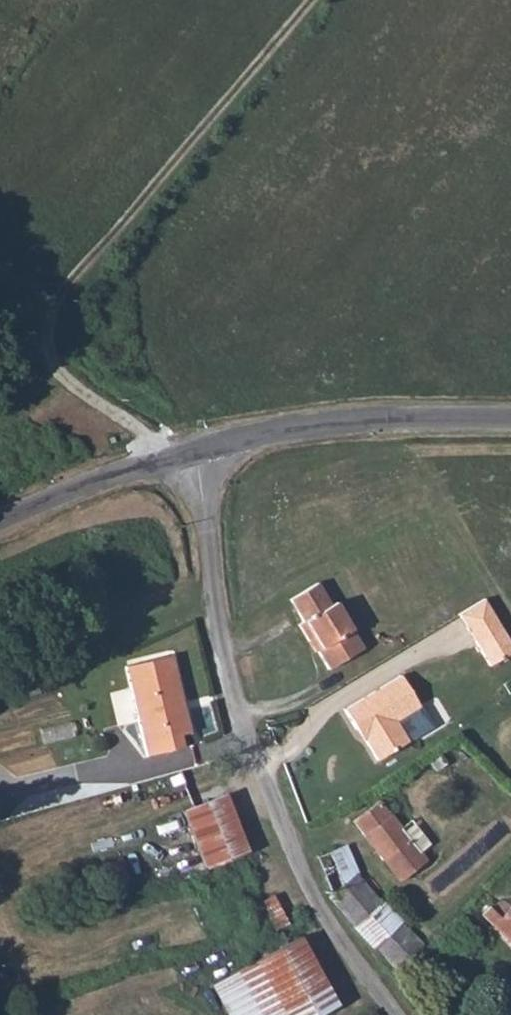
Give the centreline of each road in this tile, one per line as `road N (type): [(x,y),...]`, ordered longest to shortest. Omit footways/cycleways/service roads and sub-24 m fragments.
road 1 (track): [(317,0),(56,305),(53,346),(68,379),(143,431),(170,459)]
road 2 (unclassified): [(396,1014),(308,883),(243,727),(217,615),(197,452)]
road 3 (unclassified): [(197,452),(277,431),(420,417),(510,418)]
road 4 (unclassified): [(0,522),(115,474),(197,452)]

